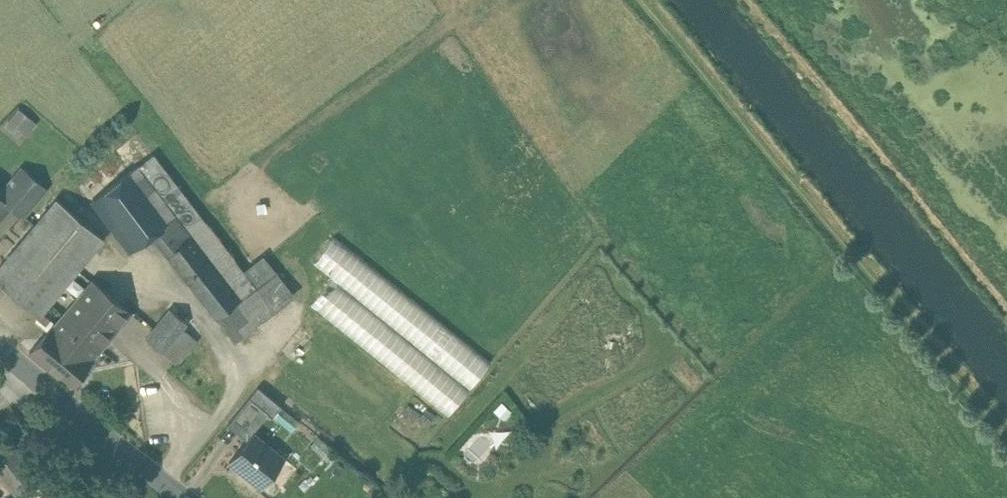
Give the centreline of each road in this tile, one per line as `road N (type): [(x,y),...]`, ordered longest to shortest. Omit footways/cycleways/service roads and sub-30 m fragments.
road 1 (tertiary): [(0,356),(178,497)]

